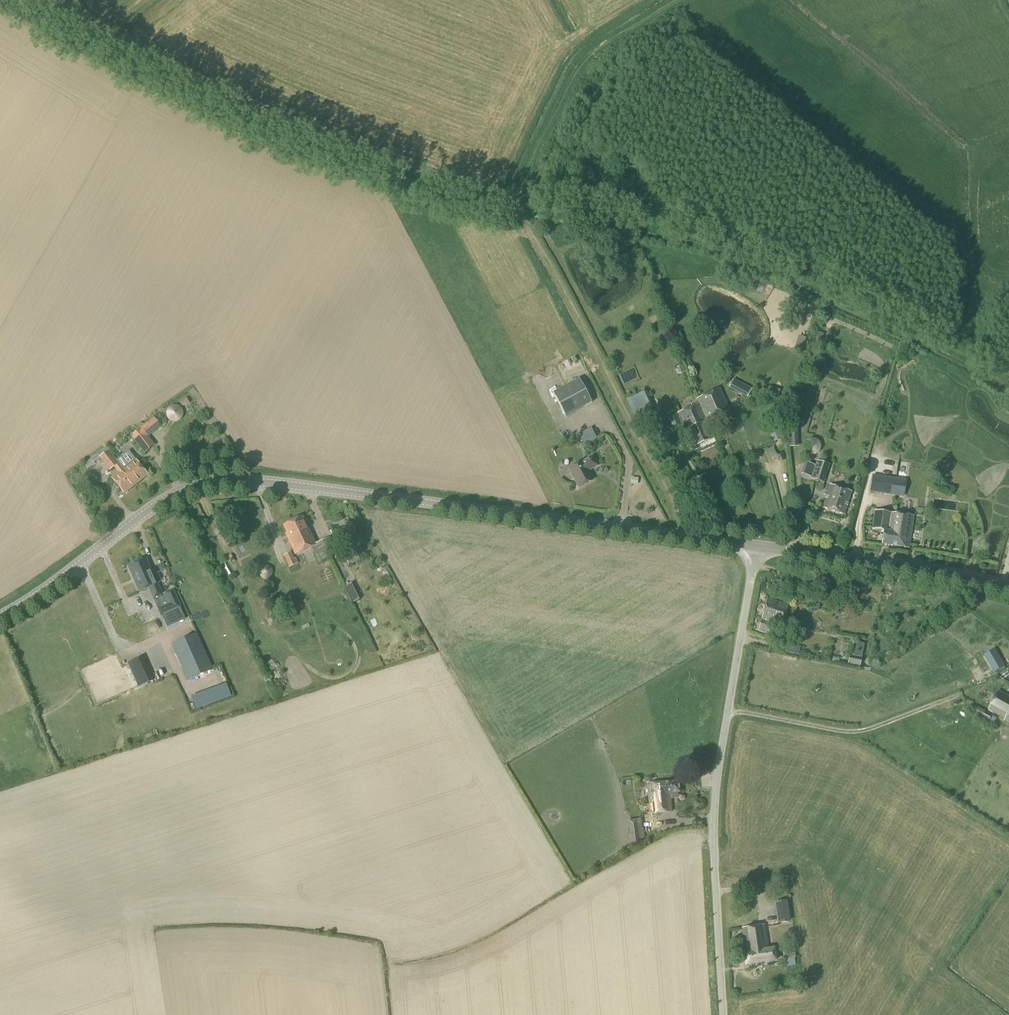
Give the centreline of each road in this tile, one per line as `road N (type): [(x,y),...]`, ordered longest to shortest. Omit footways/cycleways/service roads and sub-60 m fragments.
road 1 (tertiary): [(0,620),(137,519),(187,491),(240,483),(756,548)]
road 2 (unclassified): [(722,1014),(713,808),(756,548)]
road 3 (track): [(529,230),(692,538)]
road 4 (tertiary): [(1008,589),(756,548)]

